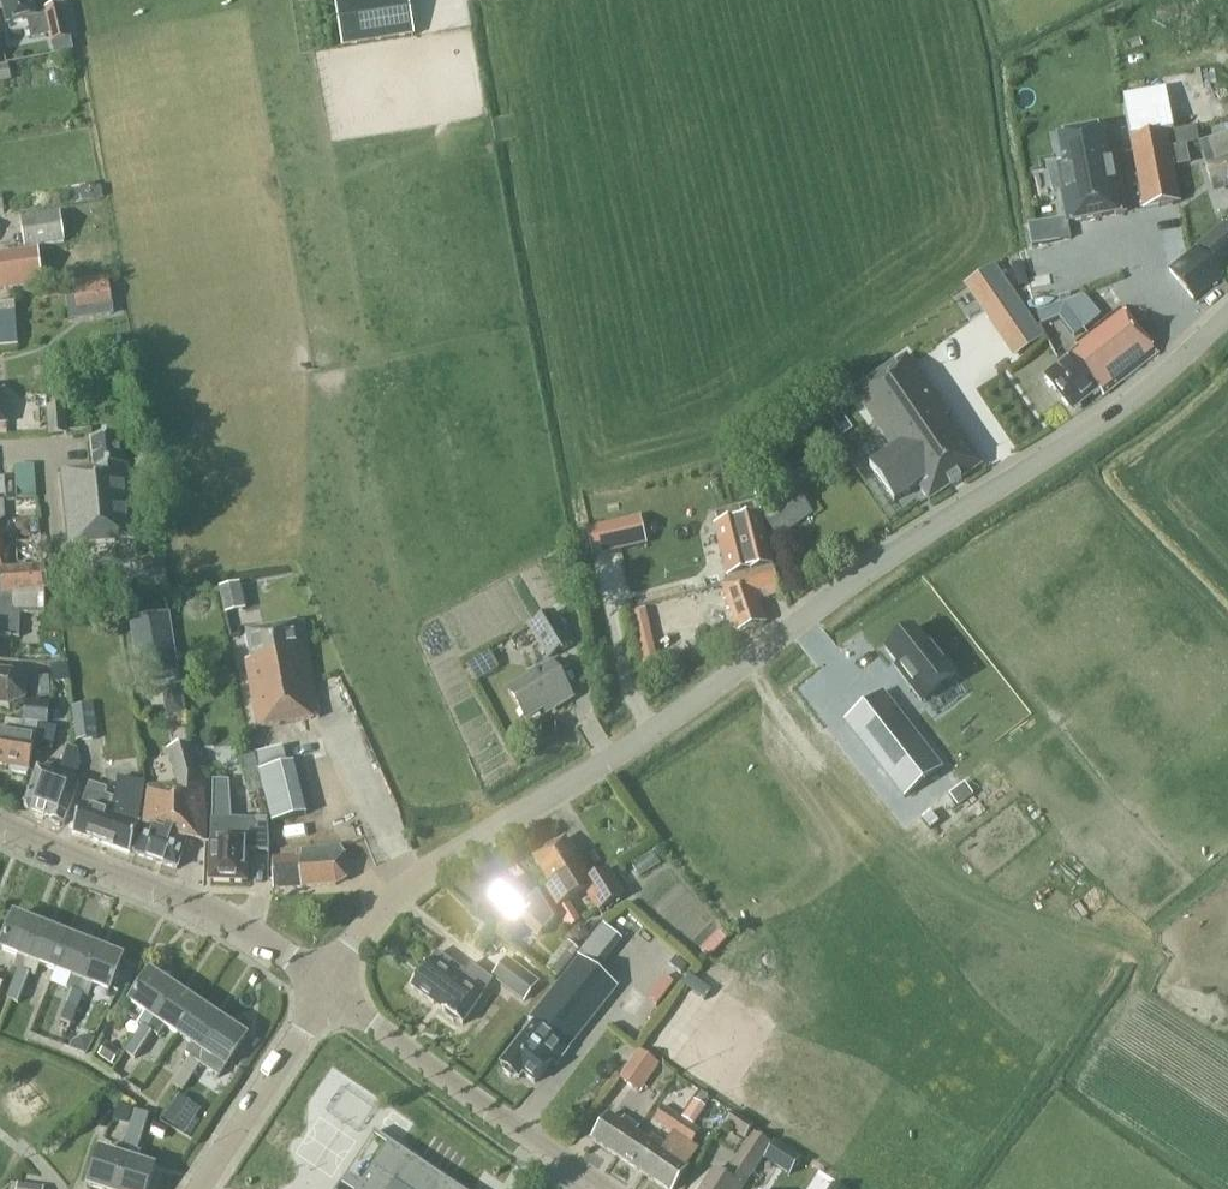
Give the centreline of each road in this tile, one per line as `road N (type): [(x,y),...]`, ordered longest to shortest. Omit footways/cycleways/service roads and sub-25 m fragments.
road 1 (unclassified): [(328,989),(373,919),(415,878),(579,778),(918,535),(1124,406),(1227,316)]
road 2 (tertiary): [(328,989),(244,928),(0,822)]
road 3 (tertiary): [(604,1188),(328,989)]
road 4 (residential): [(202,1188),(328,989)]

